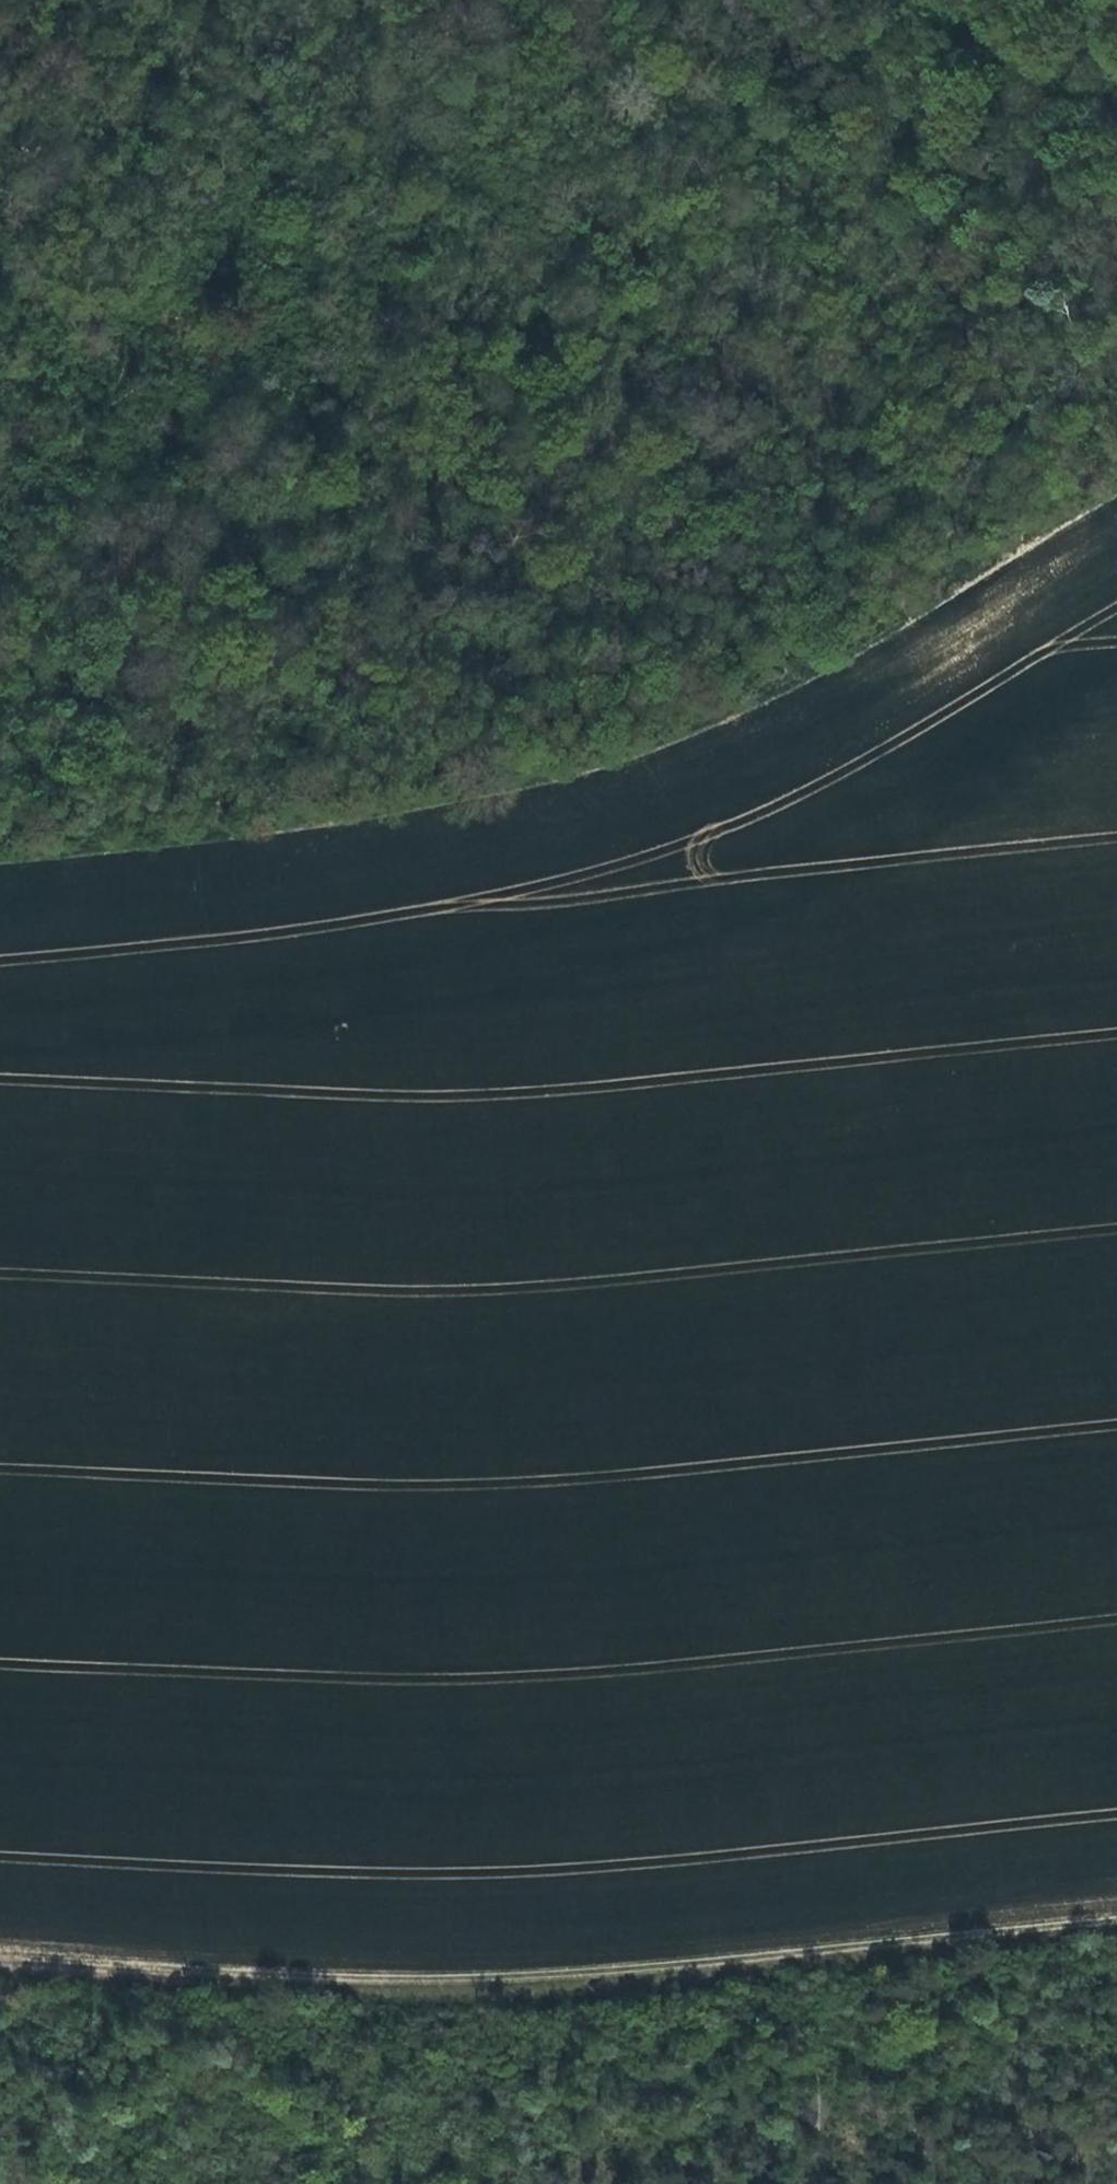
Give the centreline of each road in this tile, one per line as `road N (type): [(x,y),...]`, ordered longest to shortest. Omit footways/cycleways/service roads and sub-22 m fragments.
road 1 (track): [(1116,452),(865,561),(747,584),(574,597),(438,592),(325,600),(134,595),(49,584),(0,565)]
road 2 (track): [(0,1957),(450,1982),(1116,1923)]

